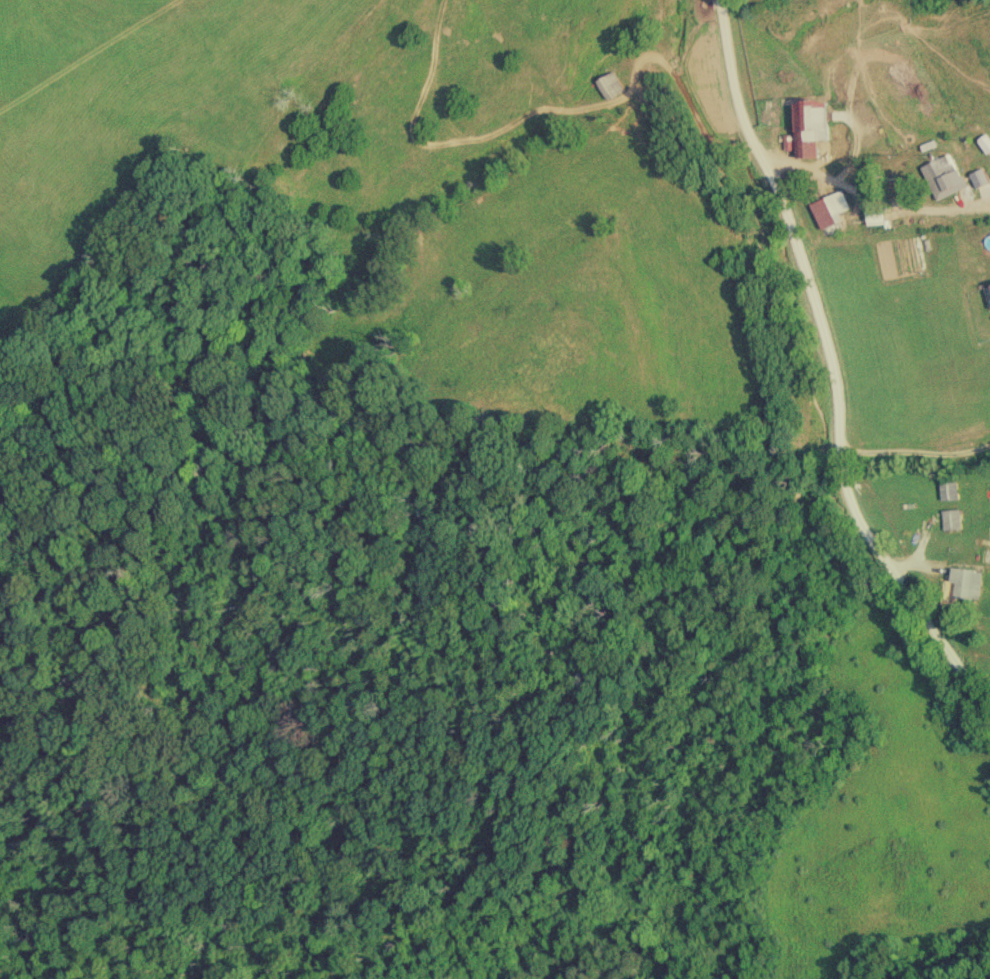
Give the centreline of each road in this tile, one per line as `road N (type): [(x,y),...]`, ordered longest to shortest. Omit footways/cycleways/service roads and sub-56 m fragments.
road 1 (residential): [(989,728),(949,683),(843,473),(820,331),(776,202),(742,135),(722,0)]

